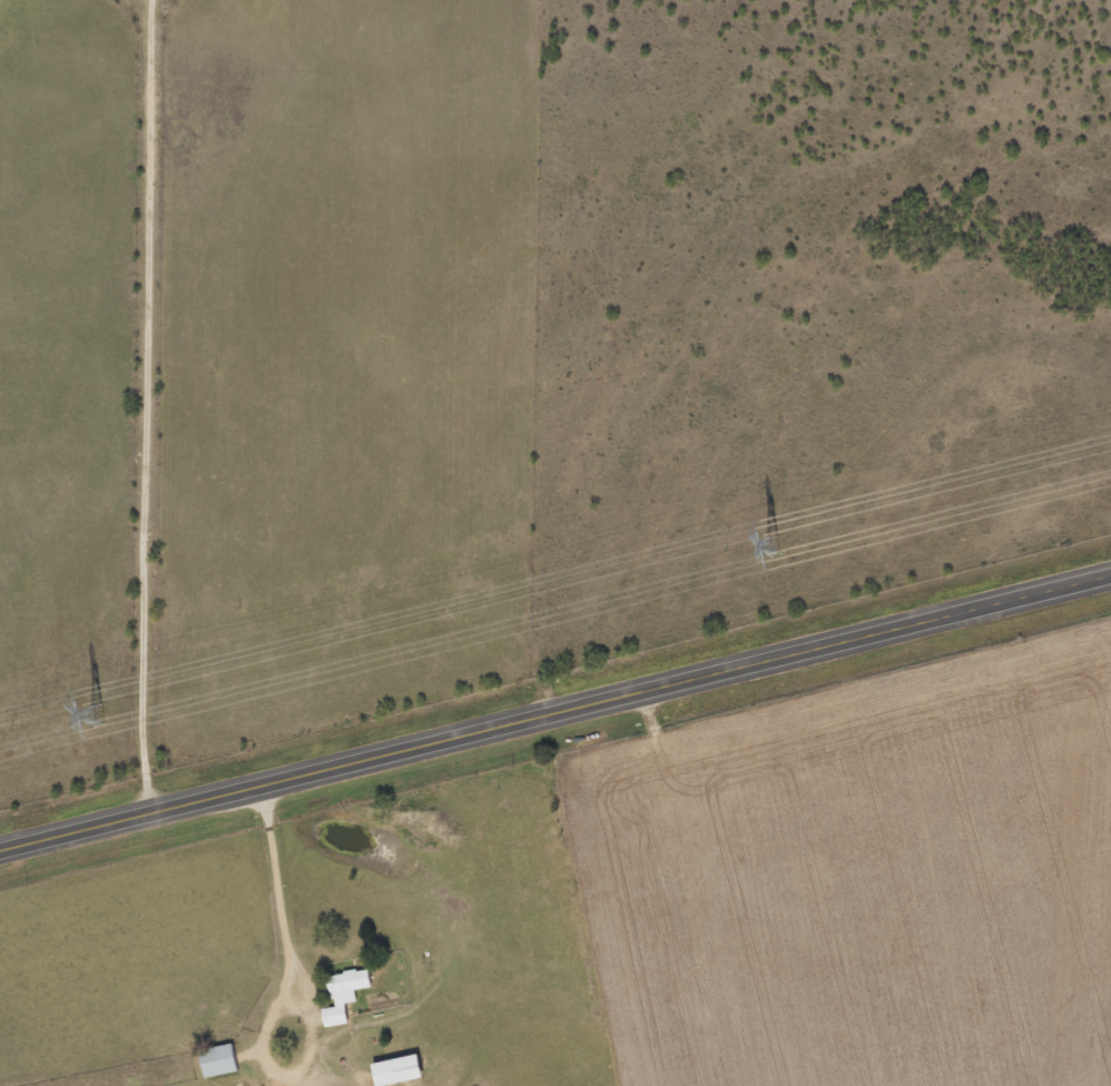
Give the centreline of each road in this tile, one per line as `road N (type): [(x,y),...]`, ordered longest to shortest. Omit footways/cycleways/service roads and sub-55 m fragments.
road 1 (primary): [(1110,577),(0,848)]

